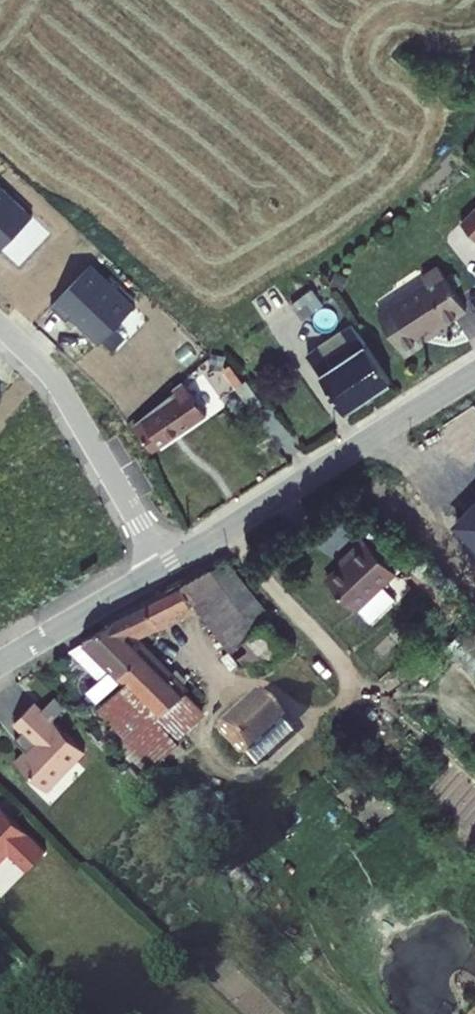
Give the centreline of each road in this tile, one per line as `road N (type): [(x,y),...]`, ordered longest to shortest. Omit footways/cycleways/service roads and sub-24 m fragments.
road 1 (residential): [(474,374),(165,567)]
road 2 (residential): [(0,327),(54,379),(165,567)]
road 3 (residential): [(165,567),(0,663)]

